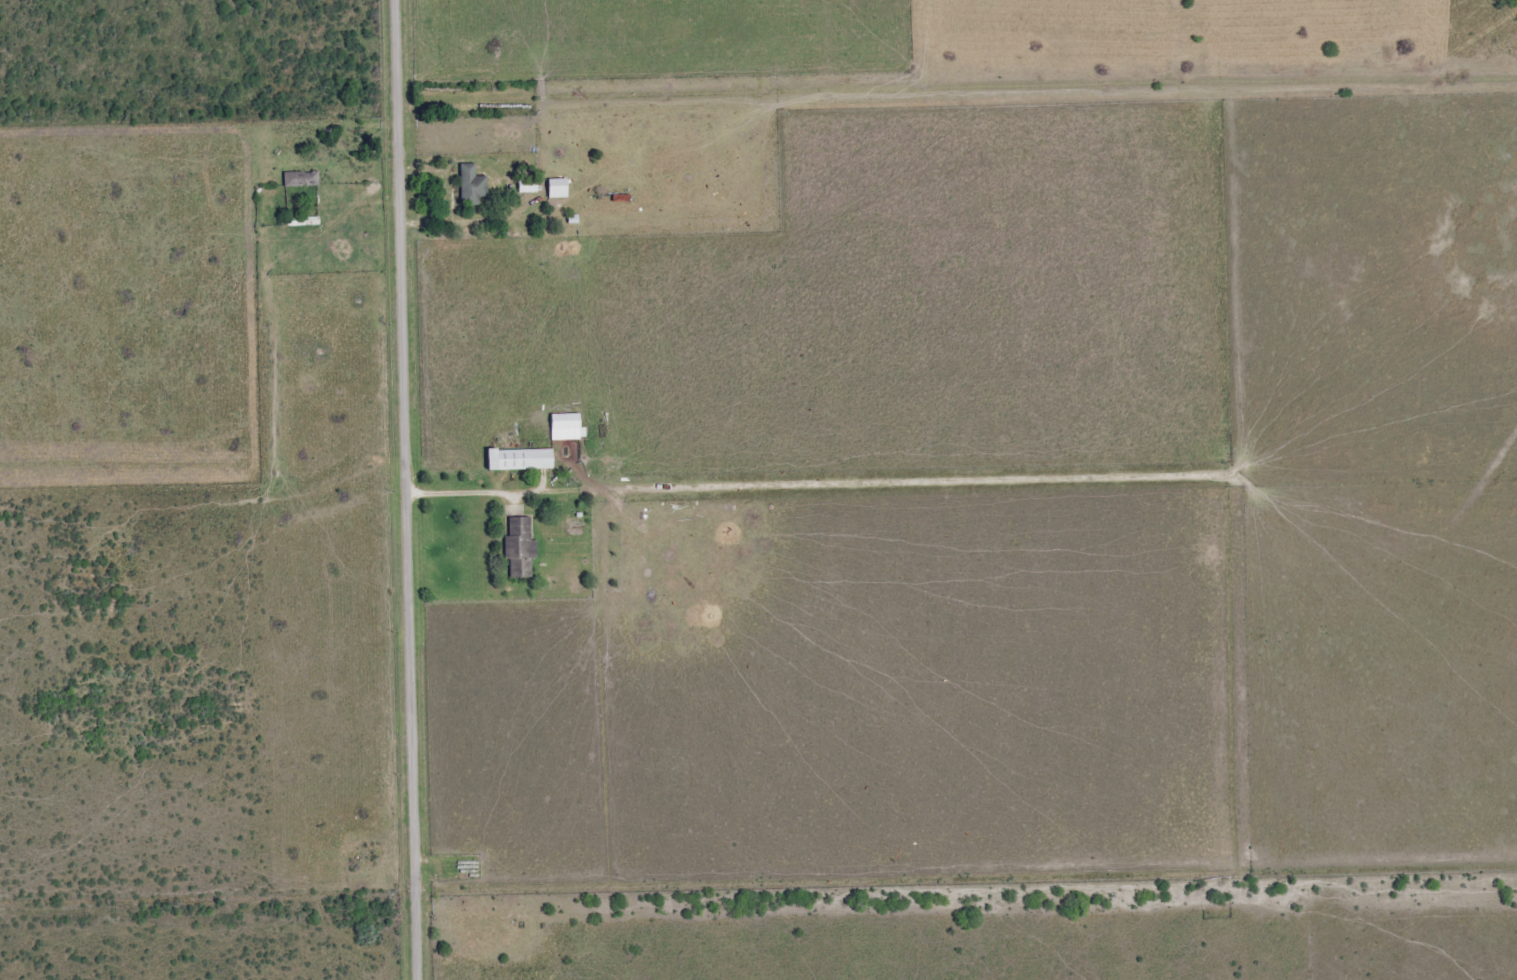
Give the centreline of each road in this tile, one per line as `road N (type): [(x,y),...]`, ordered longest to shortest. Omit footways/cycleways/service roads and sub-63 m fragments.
road 1 (residential): [(418,979),(397,0)]

